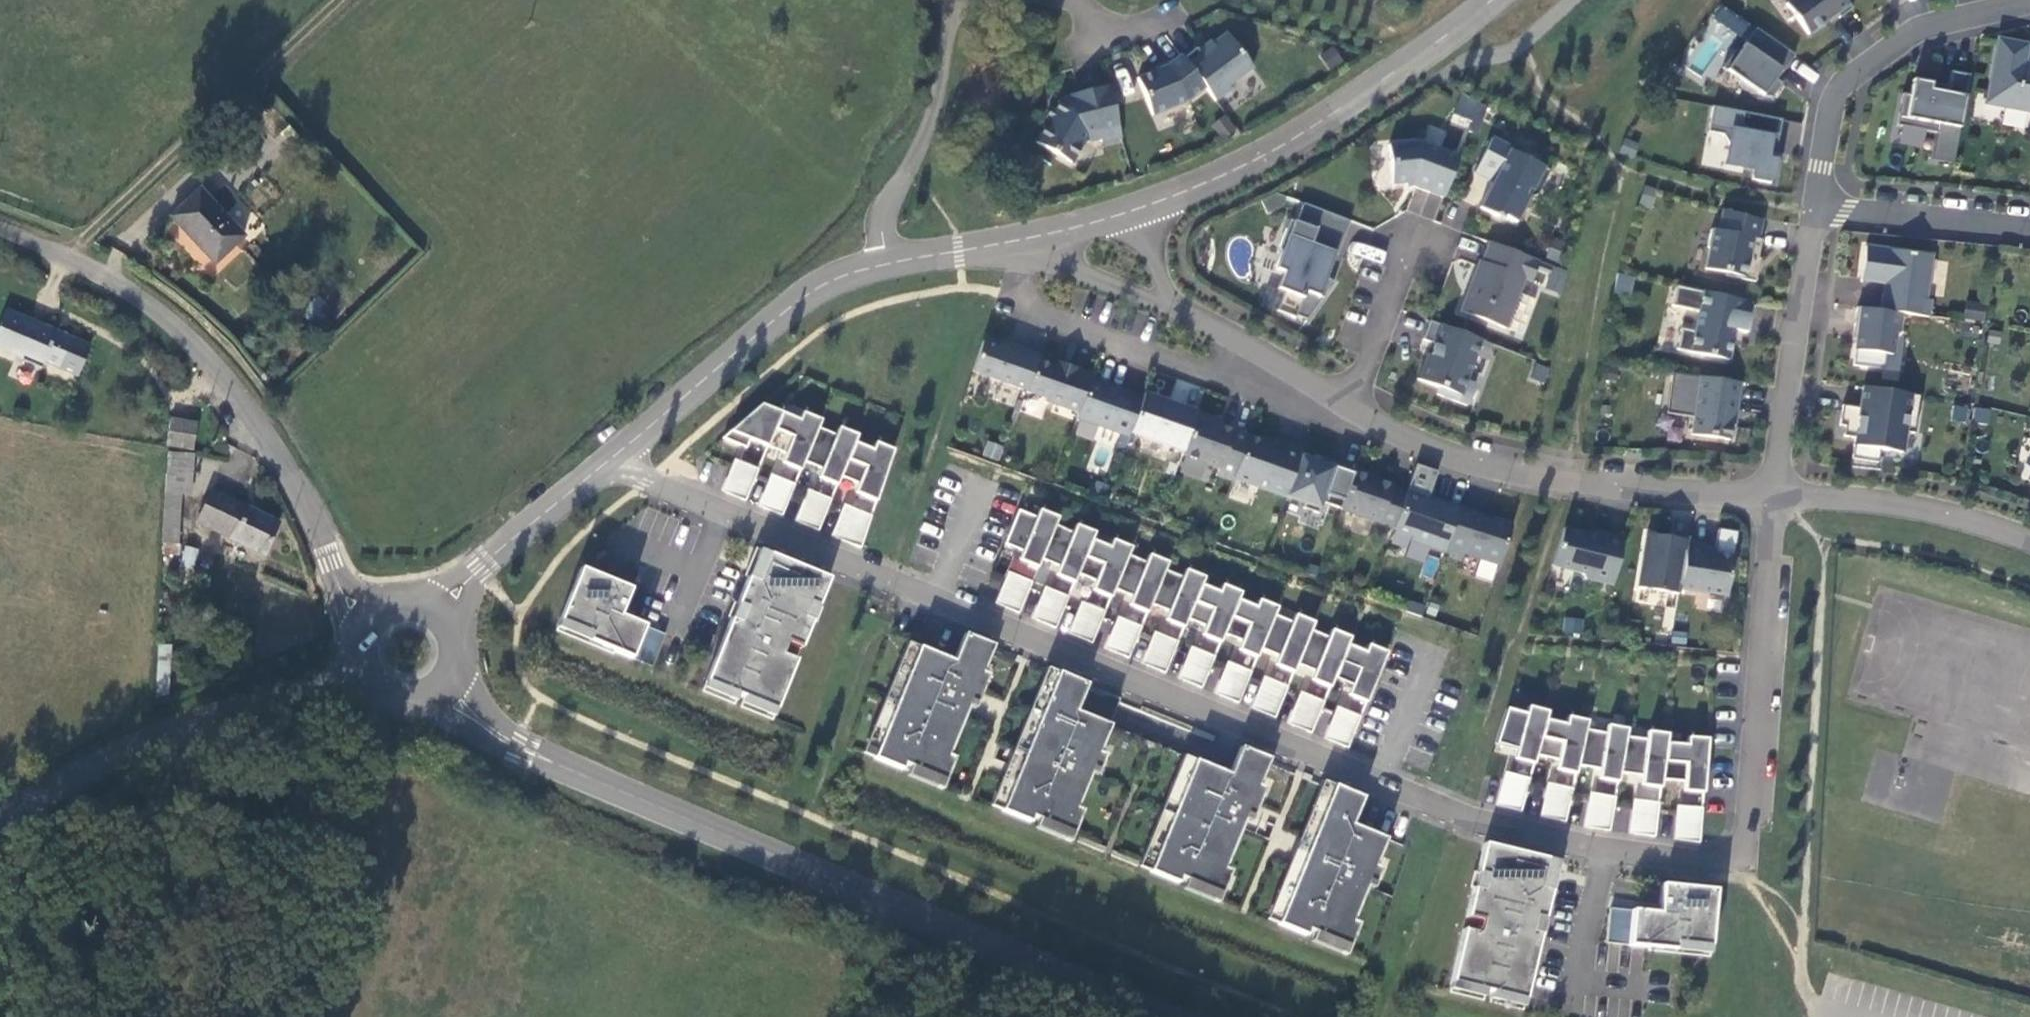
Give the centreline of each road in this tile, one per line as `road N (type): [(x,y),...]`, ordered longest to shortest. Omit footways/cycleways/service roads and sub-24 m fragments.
road 1 (residential): [(612,464),(1451,821),(1723,862),(1747,834),(1773,496)]
road 2 (tertiary): [(444,688),(514,744),(1167,1016)]
road 3 (unclassified): [(0,228),(69,258),(189,342),(272,449),(347,597),(368,616)]
road 4 (residential): [(1346,408),(1451,456),(1569,482),(1773,496)]
road 5 (tertiary): [(0,812),(169,735),(363,677)]
road 6 (track): [(339,0),(69,258)]
road 7 (tertiary): [(612,464),(786,306),(889,262)]
road 8 (residential): [(1816,211),(1831,108),(1844,80),(1916,32),(2029,0)]
road 9 (tertiary): [(1428,49),(1276,152),(1145,209)]
road 10 (residential): [(1773,496),(1816,211)]
road 11 (track): [(153,1016),(169,735)]
road 12 (unclassified): [(889,262),(883,211),(929,122),(956,0)]
road 13 (residential): [(1773,496),(1918,509),(2029,543)]
road 14 (tertiary): [(443,611),(479,571),(612,464)]
road 15 (residential): [(1816,211),(2029,231)]
road 16 (residential): [(1171,306),(1346,408)]
road 17 (residential): [(1431,238),(1412,243),(1346,408)]
road 18 (residential): [(1038,236),(1049,259),(1171,306)]
road 19 (tertiary): [(889,262),(1038,236)]

